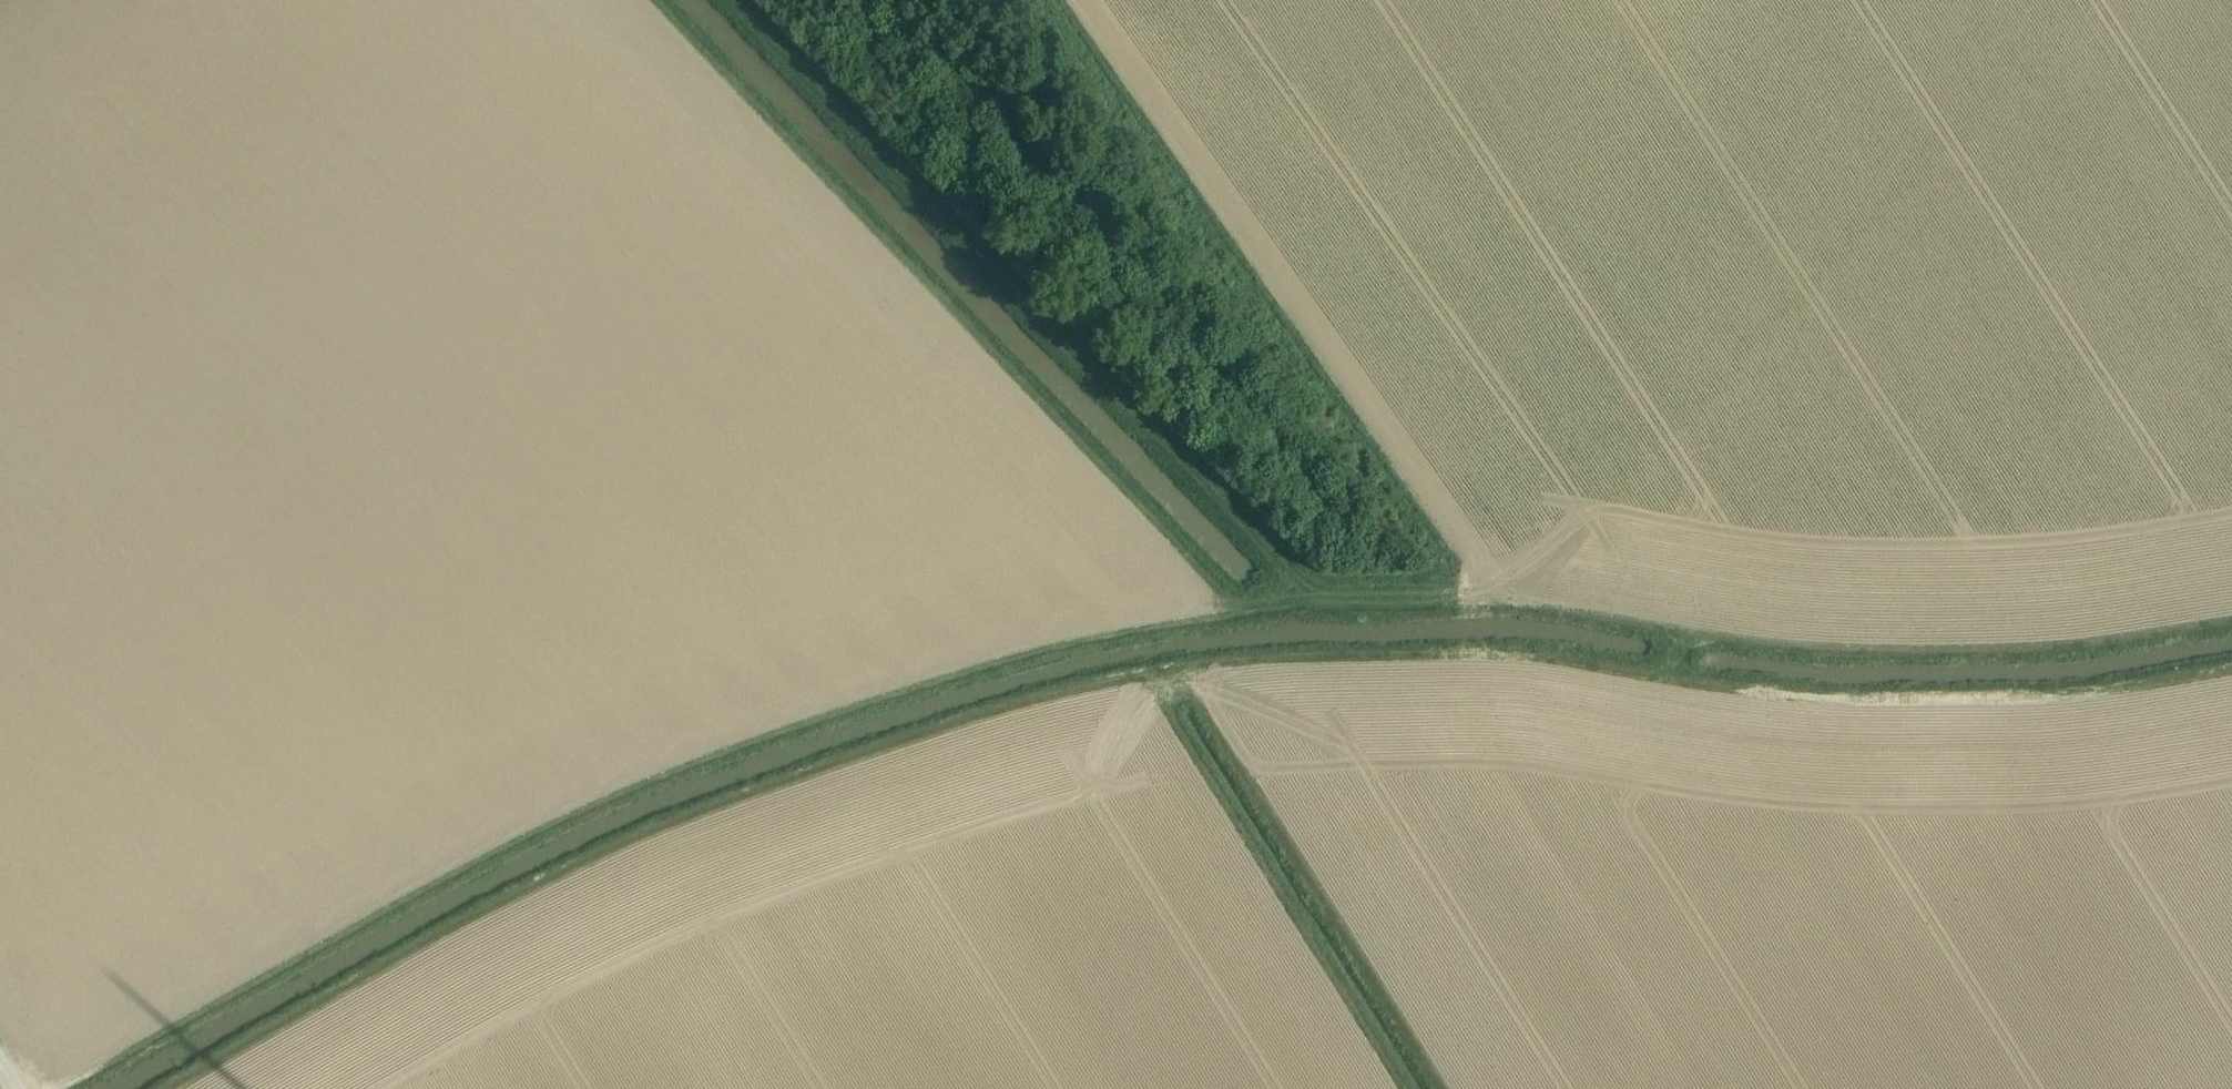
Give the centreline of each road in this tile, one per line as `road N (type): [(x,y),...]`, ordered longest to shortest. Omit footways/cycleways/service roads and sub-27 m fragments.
road 1 (track): [(1208,607),(1481,597),(1670,627),(1694,682),(1527,660),(1219,667),(988,715),(694,812),(407,952),(177,1088)]
road 2 (track): [(1694,682),(2062,699),(2231,670)]

